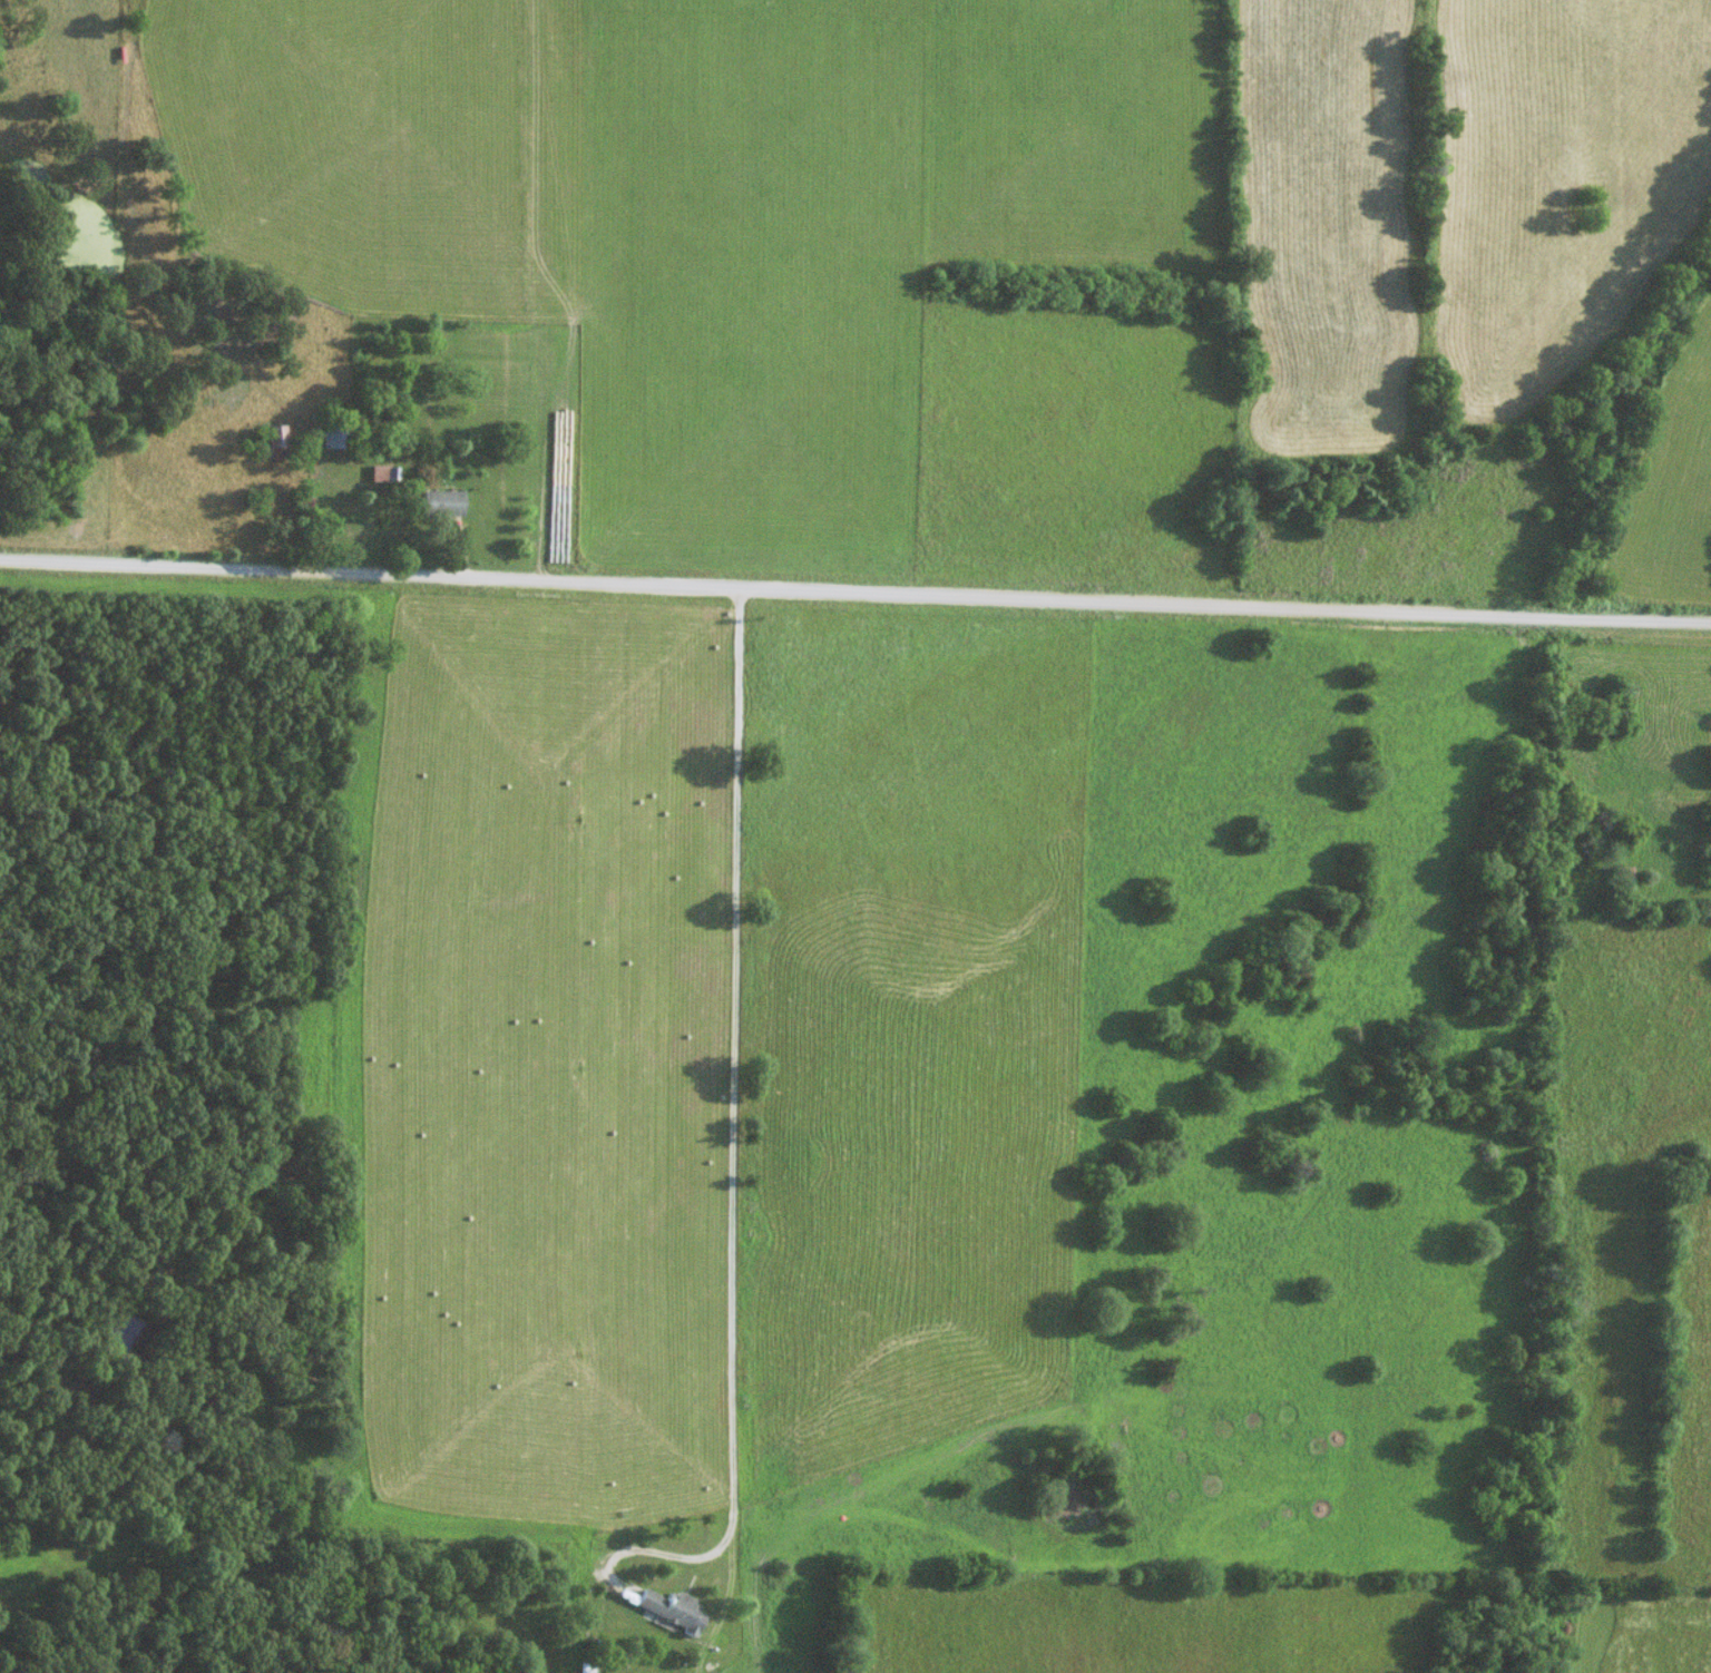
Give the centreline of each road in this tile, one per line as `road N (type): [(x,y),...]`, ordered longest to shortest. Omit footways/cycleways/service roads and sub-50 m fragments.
road 1 (residential): [(1710,621),(0,558)]

